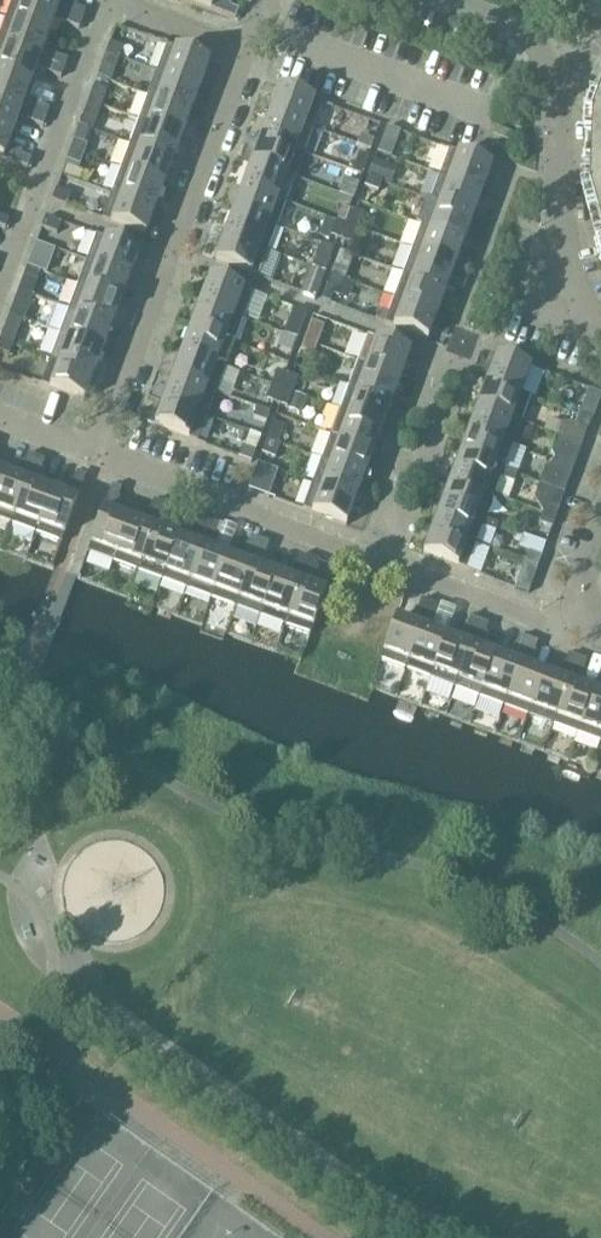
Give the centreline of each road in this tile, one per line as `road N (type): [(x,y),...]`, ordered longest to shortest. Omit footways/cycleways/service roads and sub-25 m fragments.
road 1 (residential): [(104,461),(571,630)]
road 2 (residential): [(0,297),(114,4),(249,56)]
road 3 (residential): [(104,461),(249,56)]
road 4 (residential): [(600,338),(576,307),(557,259),(559,65),(531,34),(442,0)]

